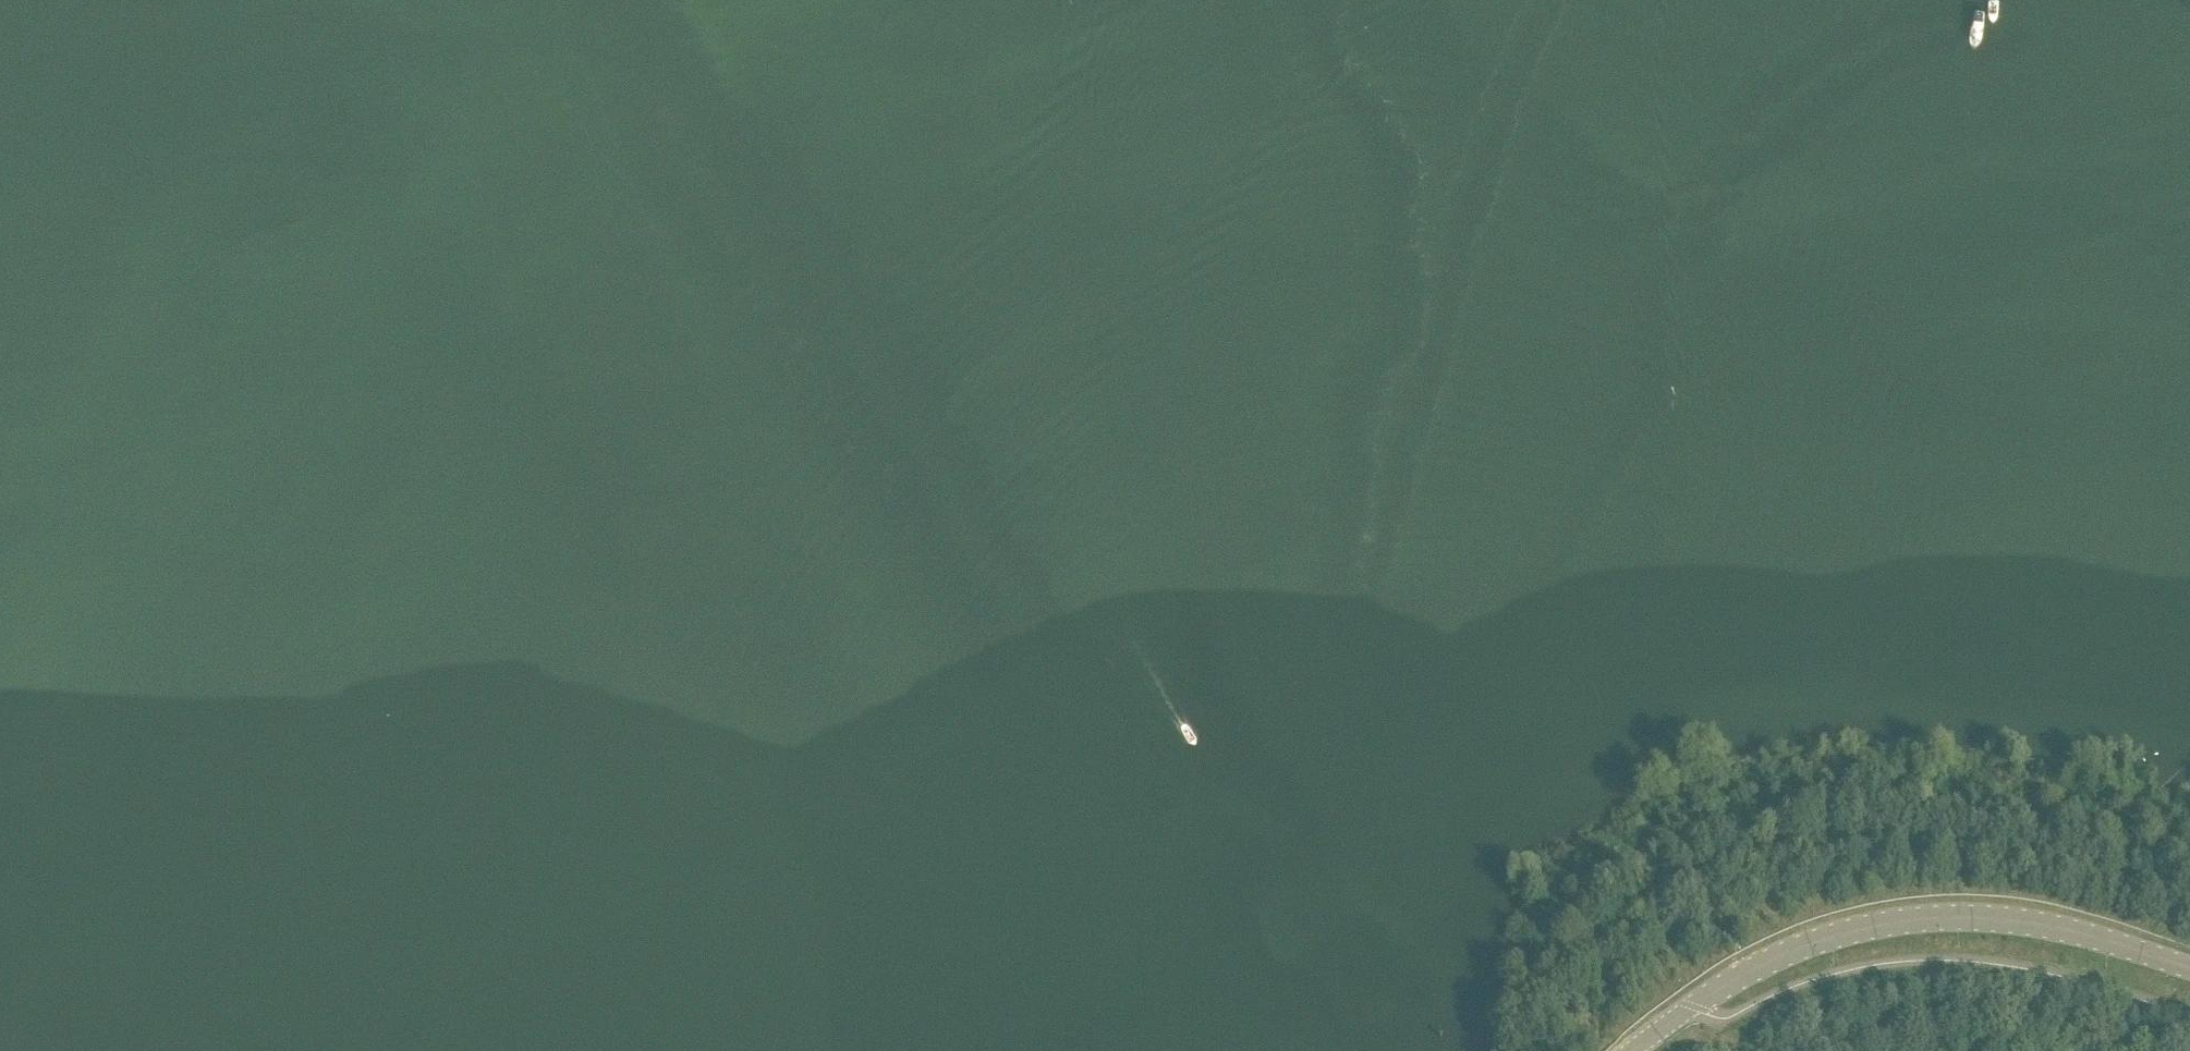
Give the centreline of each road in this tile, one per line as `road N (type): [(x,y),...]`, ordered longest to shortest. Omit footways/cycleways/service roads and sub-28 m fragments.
road 1 (unclassified): [(2189,970),(2071,929),(1992,919),(1912,922),(1774,962),(1687,1009),(1630,1050)]

